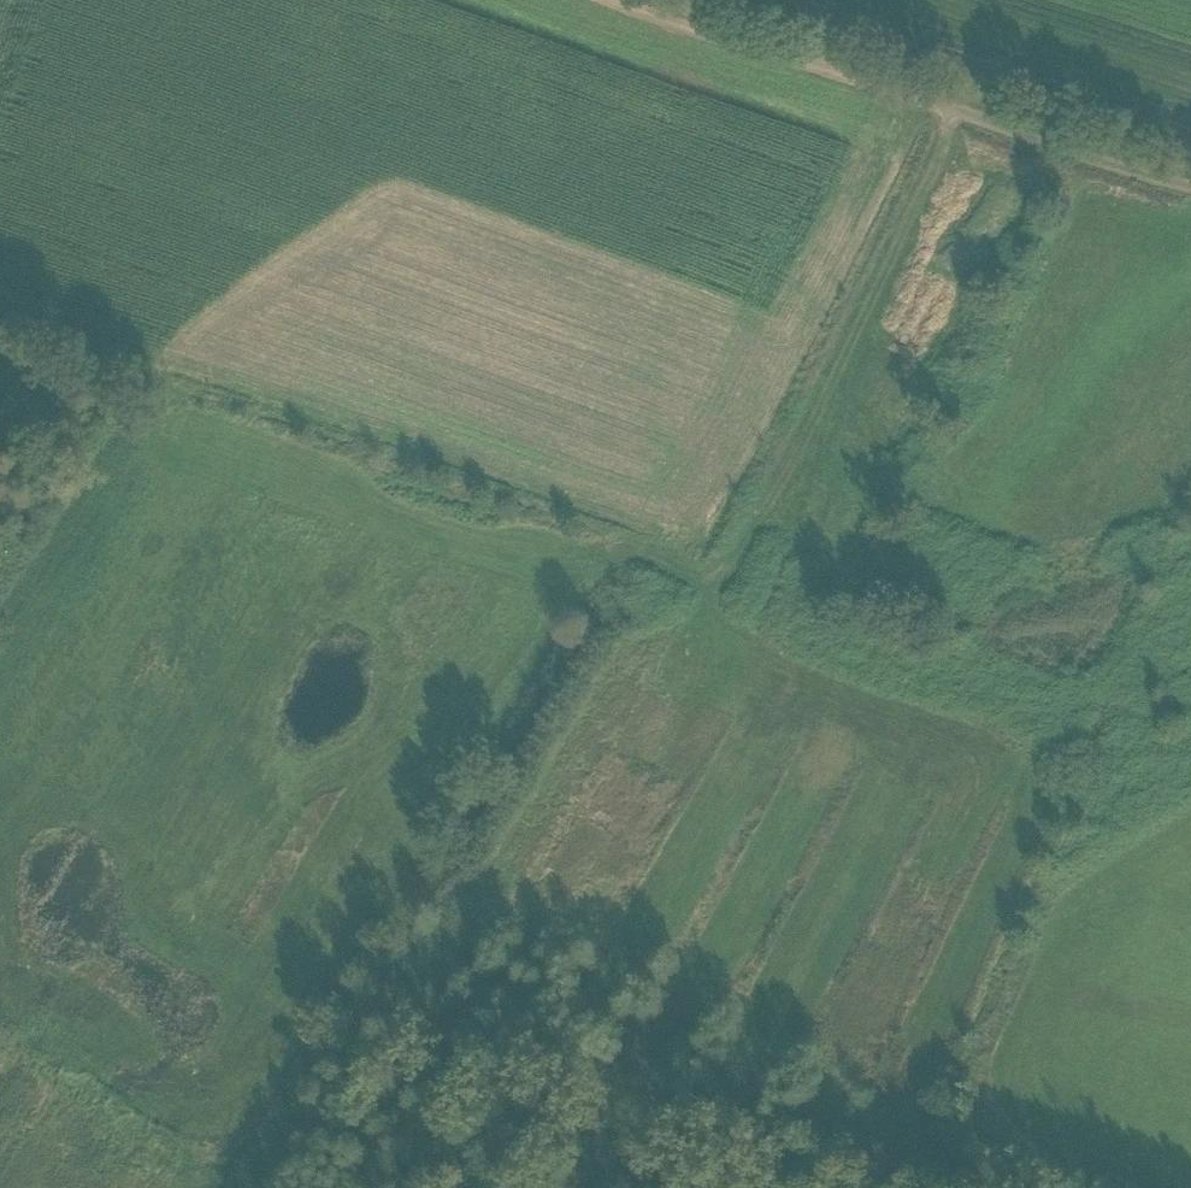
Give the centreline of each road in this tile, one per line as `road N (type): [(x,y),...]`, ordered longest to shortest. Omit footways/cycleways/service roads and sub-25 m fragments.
road 1 (track): [(245,1187),(593,612),(619,551),(587,526),(0,334)]
road 2 (track): [(1190,179),(629,0)]

